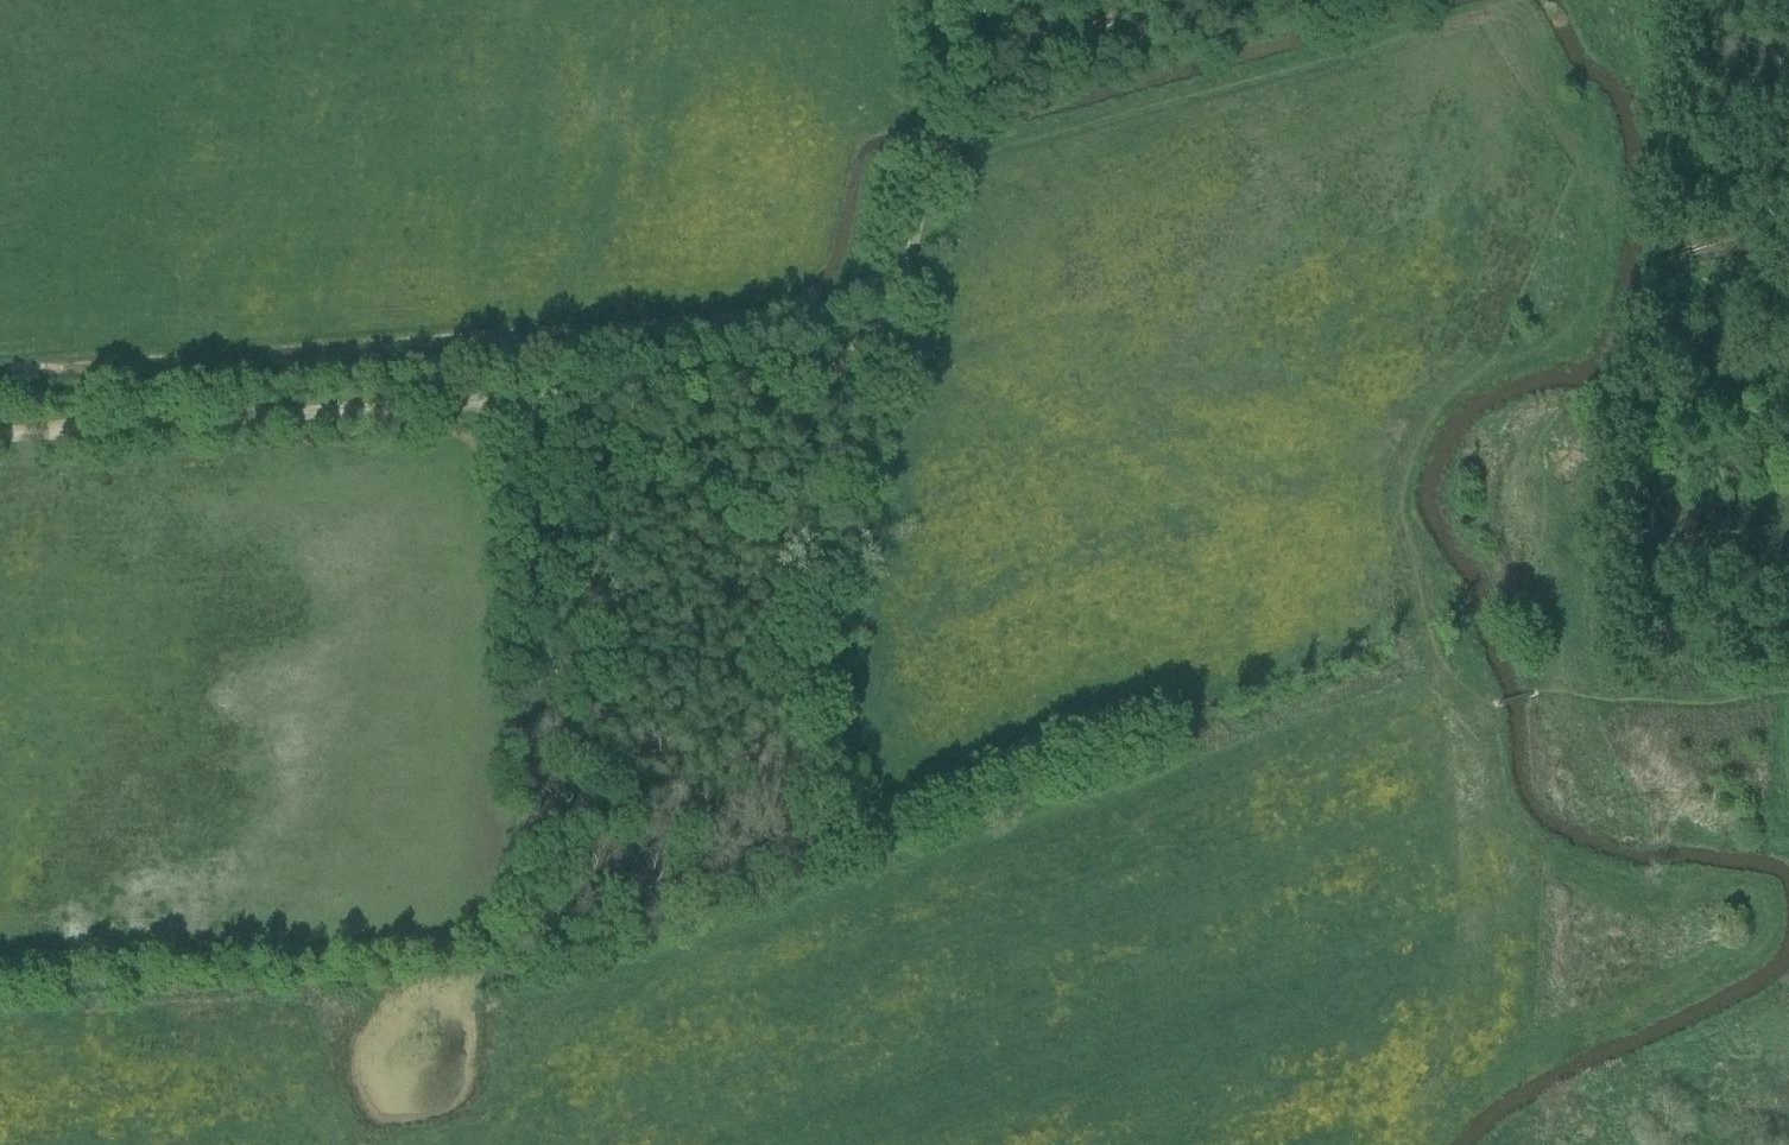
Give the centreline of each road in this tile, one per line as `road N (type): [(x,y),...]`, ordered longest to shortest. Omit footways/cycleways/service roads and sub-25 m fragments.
road 1 (track): [(0,427),(783,375),(857,339),(881,299),(918,136)]
road 2 (track): [(918,136),(932,0)]

